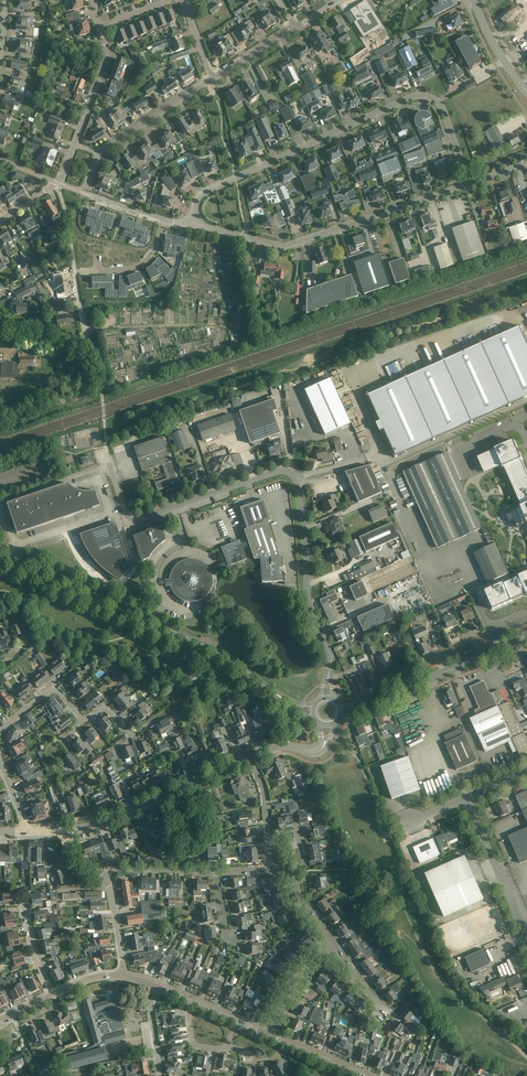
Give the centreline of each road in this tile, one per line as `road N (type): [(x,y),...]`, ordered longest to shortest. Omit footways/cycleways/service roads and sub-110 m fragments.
road 1 (residential): [(194,225),(200,195),(419,96),(443,108),(469,185)]
road 2 (tertiary): [(269,689),(212,649),(0,550)]
road 3 (residential): [(194,225),(286,246),(469,185)]
road 4 (tertiary): [(64,829),(108,821),(271,750),(305,750)]
road 5 (residential): [(296,478),(279,472),(135,519),(126,513),(106,446)]
road 6 (tertiary): [(340,718),(526,639)]
road 7 (tertiary): [(526,633),(369,703),(339,704)]
road 8 (residential): [(330,667),(308,601),(296,478)]
road 9 (residential): [(83,193),(99,154),(213,79)]
road 10 (residential): [(57,184),(104,65),(100,27)]
road 11 (residential): [(87,343),(57,184)]
road 12 (unclassified): [(526,937),(466,798)]

